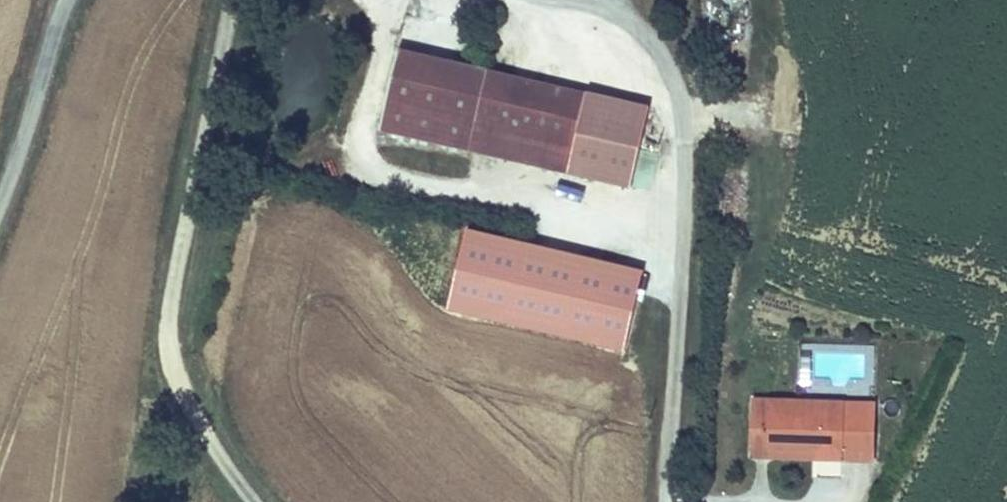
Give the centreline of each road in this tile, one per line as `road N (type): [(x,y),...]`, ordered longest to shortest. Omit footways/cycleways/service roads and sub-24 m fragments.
road 1 (unclassified): [(254,501),(200,423),(169,332),(174,259),(231,0)]
road 2 (unclassified): [(0,203),(68,0)]

